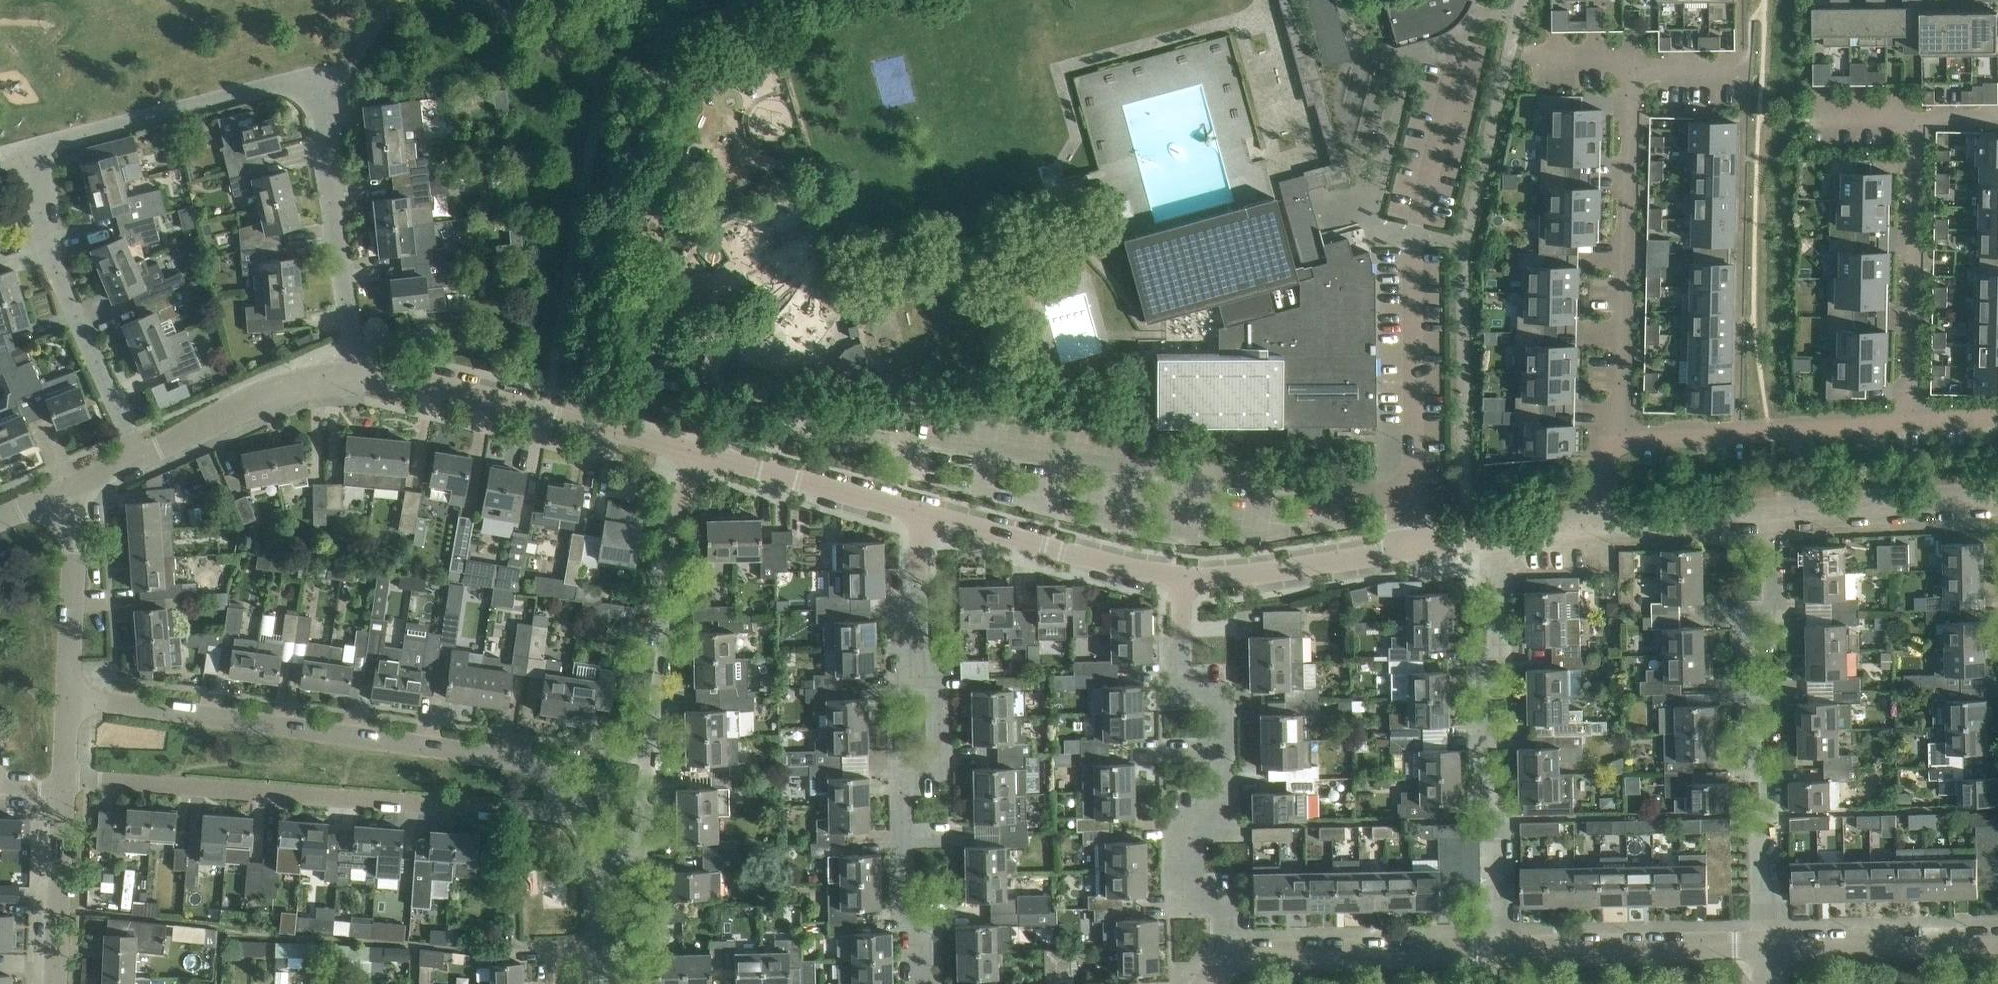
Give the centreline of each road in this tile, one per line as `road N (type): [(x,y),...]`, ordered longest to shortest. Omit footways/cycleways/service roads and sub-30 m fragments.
road 1 (residential): [(358,375),(311,92),(282,84),(40,145),(42,234),(140,457)]
road 2 (residential): [(580,811),(553,779),(510,759),(69,693)]
road 3 (residential): [(1232,961),(1229,896),(1180,893),(1179,823),(1226,820),(1225,703),(1176,702),(1176,573)]
road 4 (residential): [(64,786),(95,779),(580,811)]
road 5 (residential): [(926,983),(924,939),(905,903),(903,796),(939,749),(938,697),(921,655),(920,583),(937,515)]
road 6 (residential): [(1774,948),(1769,782),(1749,732),(1749,620),(1775,600),(1776,514)]
road 7 (residential): [(594,853),(640,851),(669,649),(663,582),(673,516),(698,457)]
road 8 (residential): [(1497,952),(1483,673),(1501,645),(1495,533)]
road 9 (residential): [(1610,443),(1634,63)]
road 10 (residential): [(698,457),(478,393),(358,375)]
road 11 (residential): [(1495,533),(1241,573),(1176,573)]
road 12 (residential): [(1610,443),(1912,422)]
road 13 (residential): [(1912,422),(1915,122)]
road 14 (residential): [(1497,952),(1774,948)]
road 15 (residential): [(1232,961),(1497,952)]
road 16 (residential): [(1176,573),(937,515)]
road 17 (residential): [(937,515),(698,457)]
road 18 (residential): [(358,375),(261,396),(140,457)]
road 19 (residential): [(1774,948),(1997,944)]
road 20 (residential): [(1997,506),(1776,514)]
road 21 (residential): [(78,484),(69,693)]
road 22 (residential): [(64,786),(55,983)]
road 23 (residential): [(1776,514),(1607,526)]

